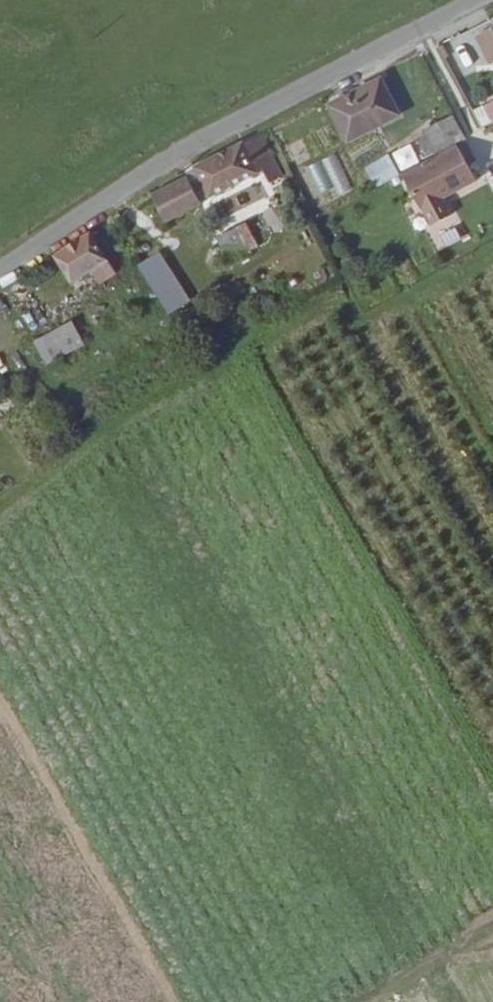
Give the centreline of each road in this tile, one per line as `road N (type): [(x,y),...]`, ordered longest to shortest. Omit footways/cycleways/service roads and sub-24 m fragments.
road 1 (residential): [(0,274),(185,148),(477,0)]

